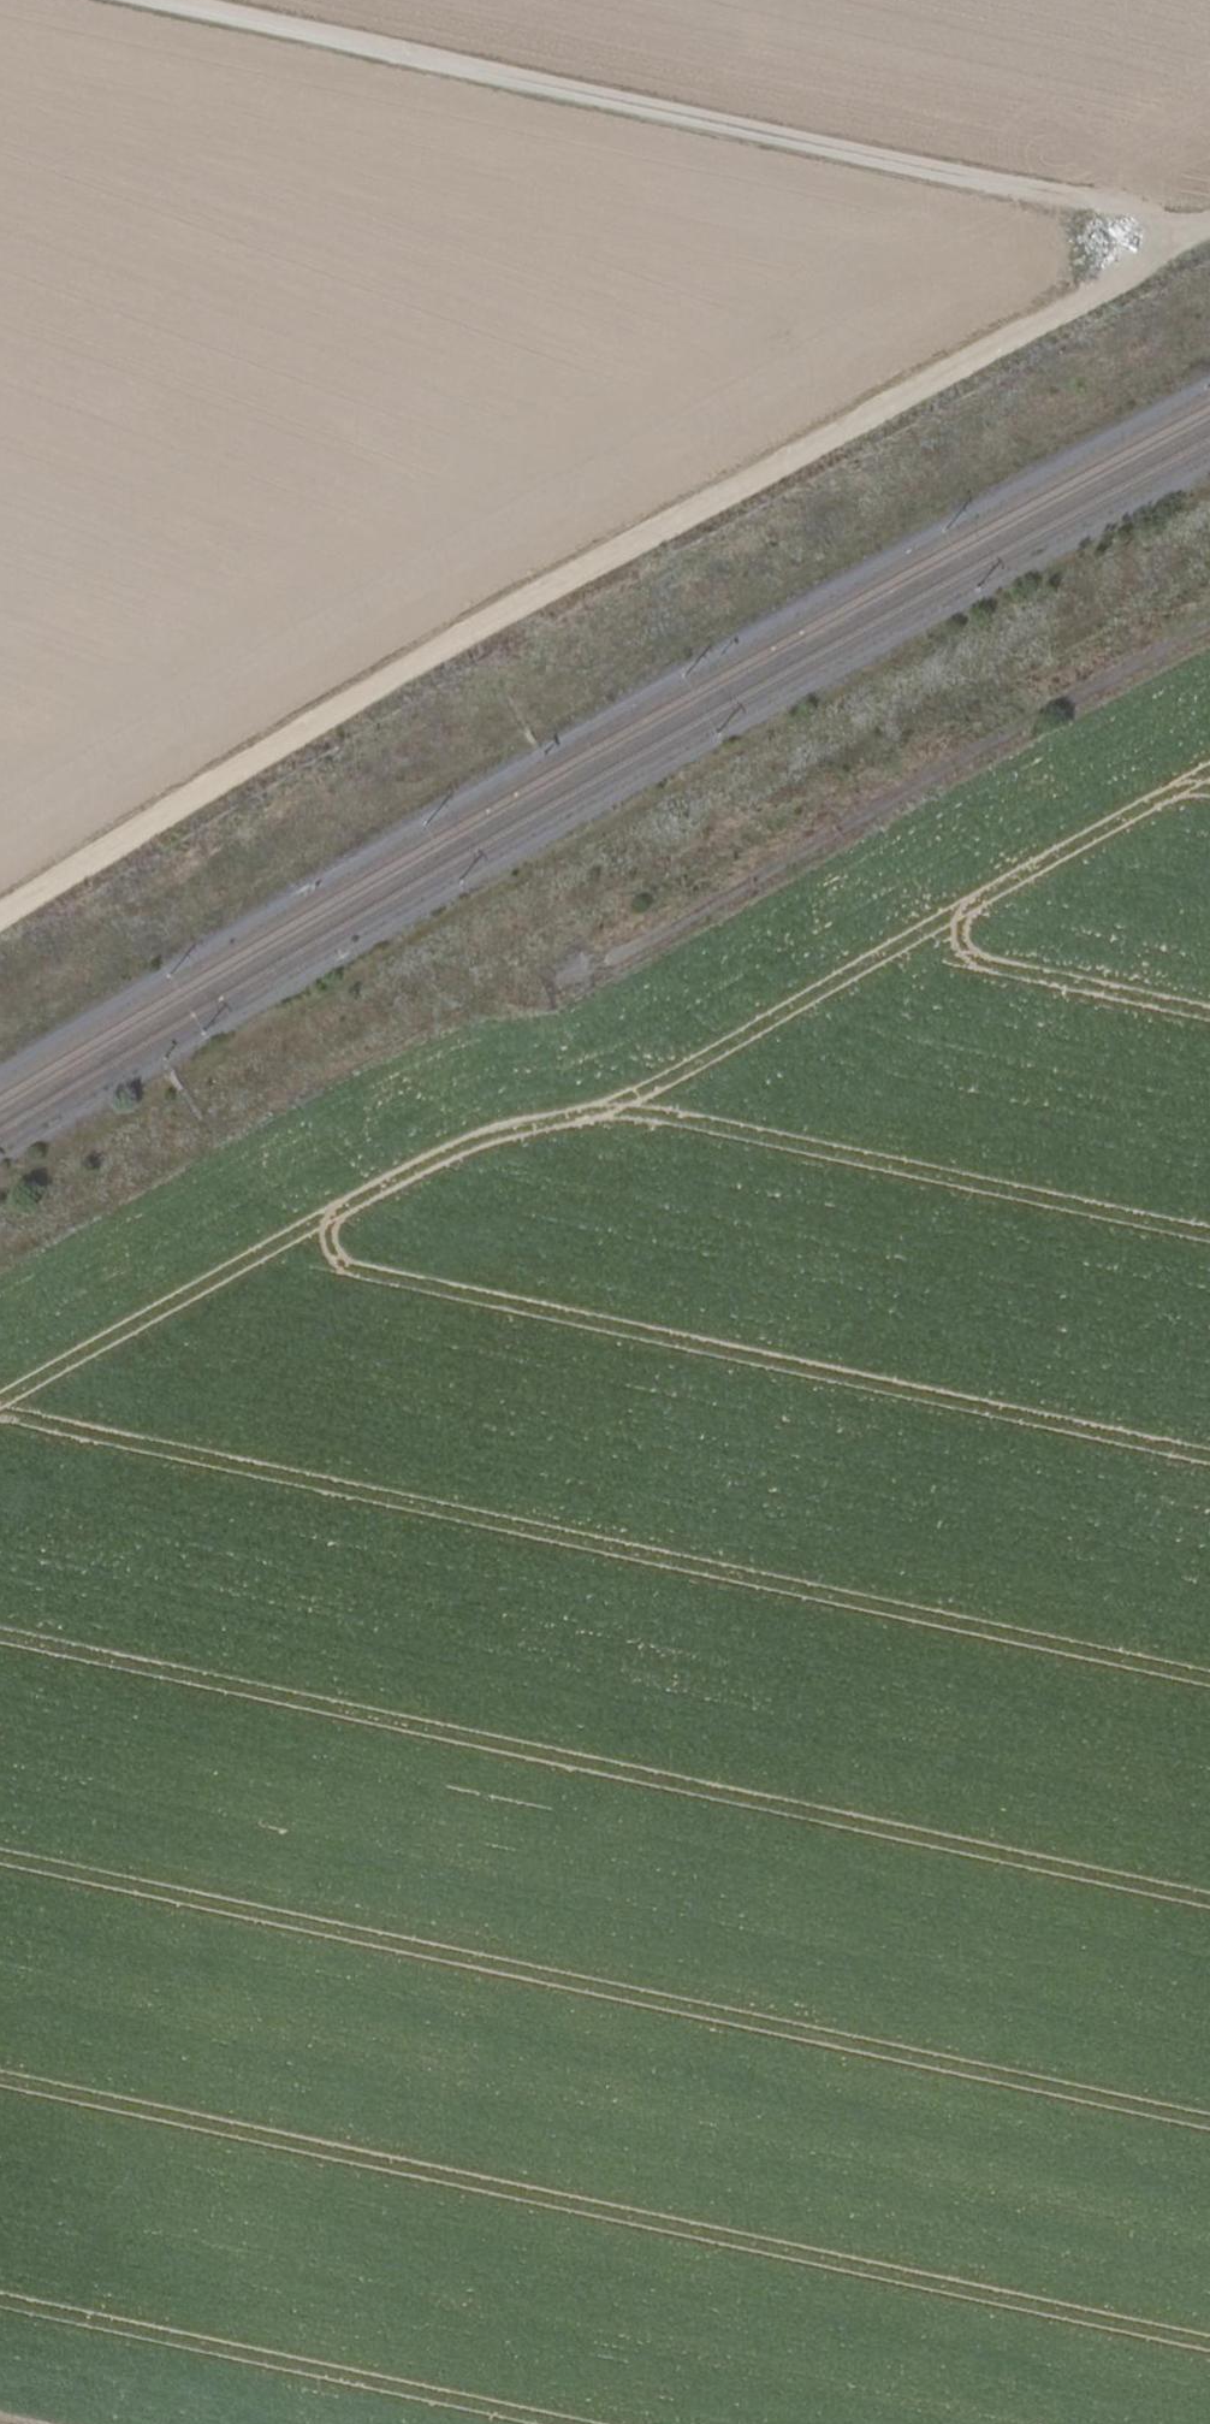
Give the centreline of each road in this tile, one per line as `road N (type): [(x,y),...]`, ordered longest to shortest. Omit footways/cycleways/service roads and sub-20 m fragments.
road 1 (track): [(1209,228),(430,655),(0,919)]
road 2 (track): [(218,0),(1185,241)]

